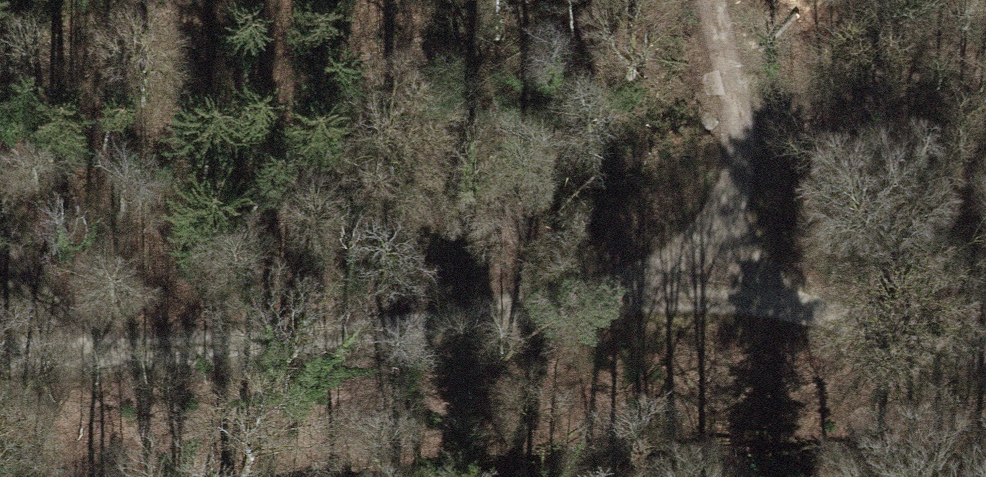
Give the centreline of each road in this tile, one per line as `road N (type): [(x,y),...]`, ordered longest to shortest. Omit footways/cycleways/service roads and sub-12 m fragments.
road 1 (track): [(0,341),(760,289)]
road 2 (track): [(698,0),(760,289)]
road 3 (track): [(985,331),(760,289)]
road 4 (track): [(68,340),(0,212)]

